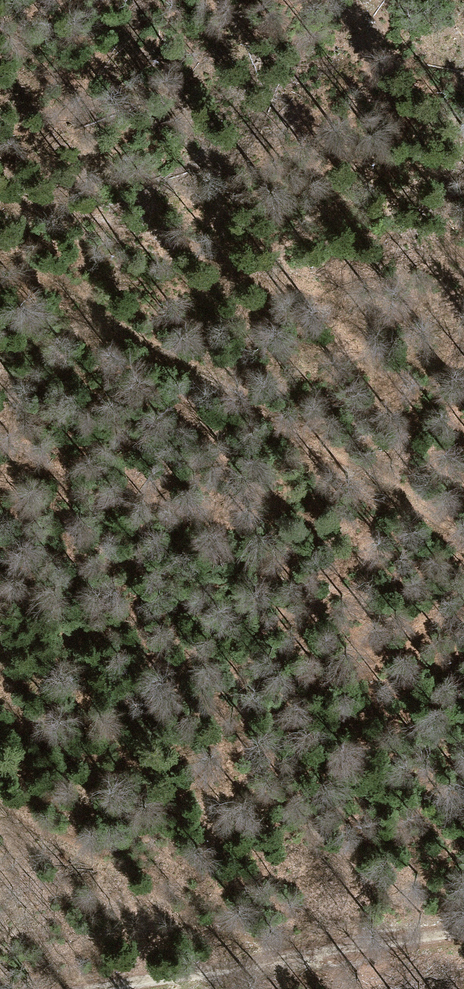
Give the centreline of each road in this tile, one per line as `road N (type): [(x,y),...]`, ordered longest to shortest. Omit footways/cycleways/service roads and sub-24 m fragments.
road 1 (track): [(463,529),(0,245)]
road 2 (track): [(0,200),(168,241),(348,305),(463,326)]
road 3 (track): [(306,959),(171,912),(0,797)]
road 4 (track): [(463,934),(129,988)]

